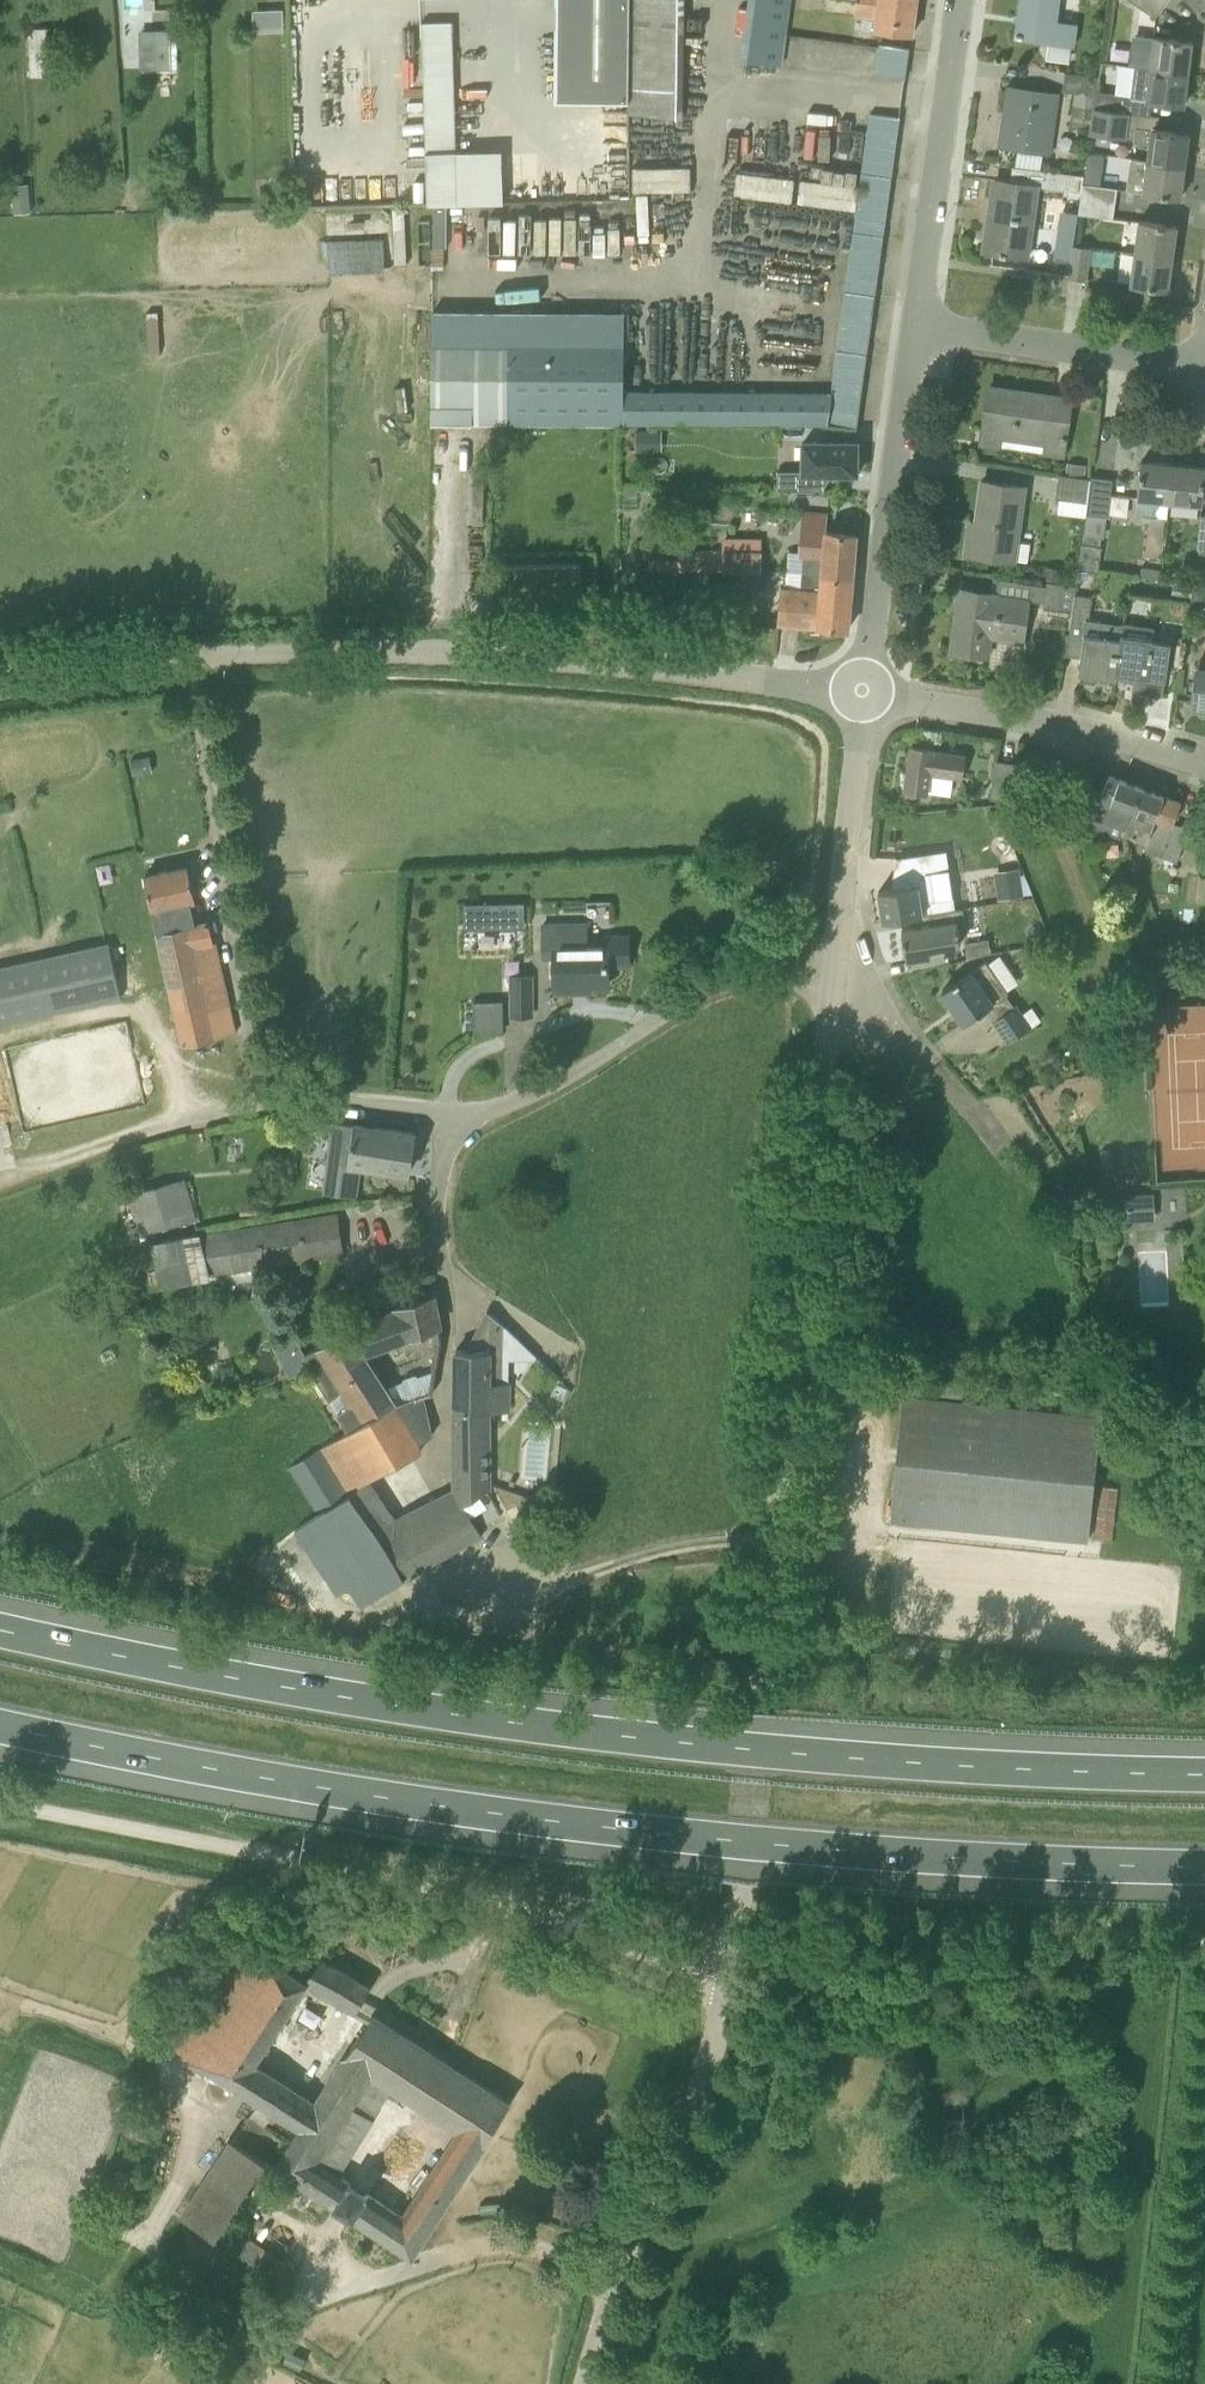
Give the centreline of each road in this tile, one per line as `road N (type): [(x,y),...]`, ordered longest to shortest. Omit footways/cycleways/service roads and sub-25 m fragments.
road 1 (motorway): [(1204,1775),(885,1762),(570,1729),(211,1673),(0,1630)]
road 2 (motorway): [(0,1729),(515,1818),(955,1857),(1204,1865)]
road 3 (unclassified): [(729,1977),(834,979)]
road 4 (unclassified): [(0,1802),(475,1894),(729,1977)]
road 5 (unclassified): [(862,691),(586,661),(193,654)]
road 6 (residential): [(263,1105),(480,1113),(562,1079),(713,983),(766,975),(834,979)]
road 7 (residential): [(263,1105),(193,654)]
road 8 (unclassified): [(622,2276),(523,2244),(476,2246),(311,2302),(274,2333),(249,2375)]
road 9 (residential): [(862,691),(914,326)]
road 10 (residential): [(862,691),(1069,723),(1204,762)]
road 11 (residential): [(914,326),(959,0)]
road 12 (unclassified): [(622,2276),(695,2104),(729,1977)]
road 13 (residential): [(1204,364),(914,326)]
road 14 (residential): [(834,979),(862,691)]
road 15 (unclassified): [(193,654),(0,671)]

